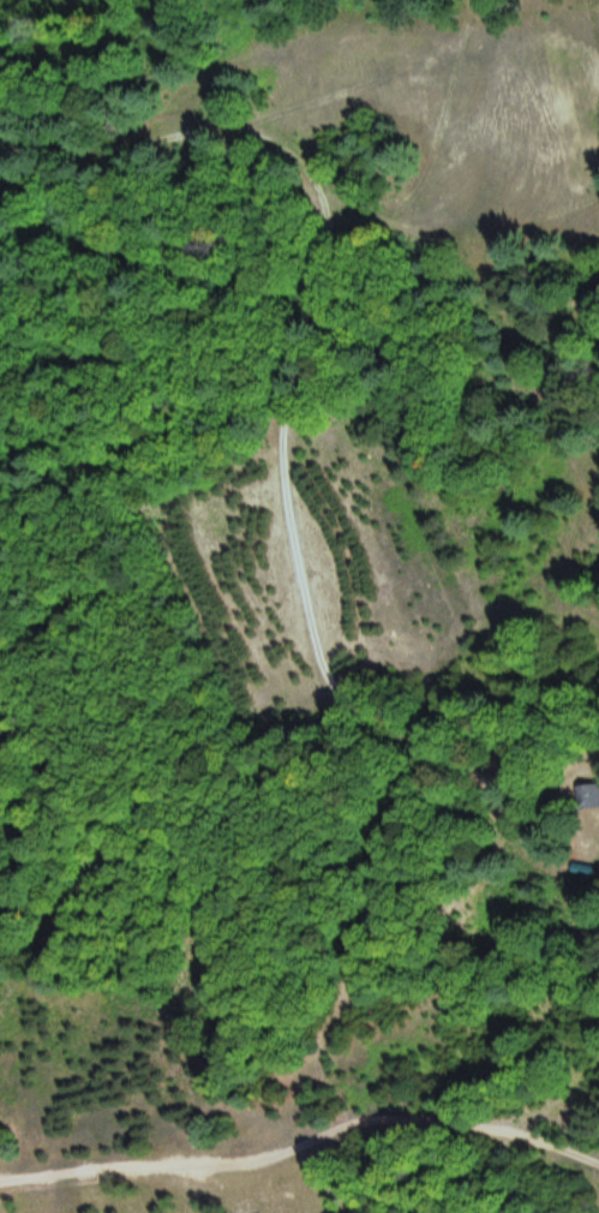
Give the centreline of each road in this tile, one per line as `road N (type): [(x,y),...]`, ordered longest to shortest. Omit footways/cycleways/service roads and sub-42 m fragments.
road 1 (track): [(598,137),(349,149),(293,241),(277,513),(337,695)]
road 2 (track): [(245,1158),(415,1110),(598,1163)]
road 3 (track): [(245,1158),(0,1178)]

